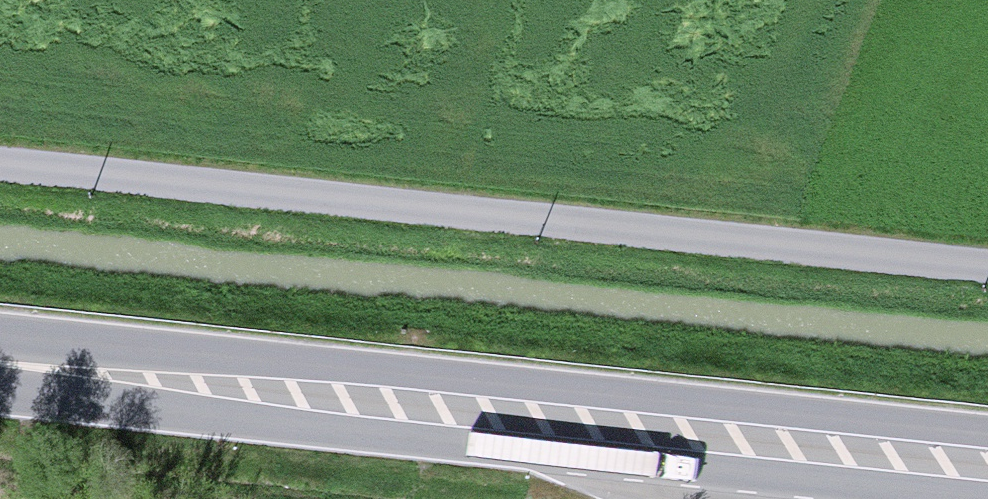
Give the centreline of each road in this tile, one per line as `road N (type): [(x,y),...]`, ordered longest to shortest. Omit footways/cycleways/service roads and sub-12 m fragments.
road 1 (unclassified): [(987,263),(0,160)]
road 2 (primary): [(987,472),(0,371)]

